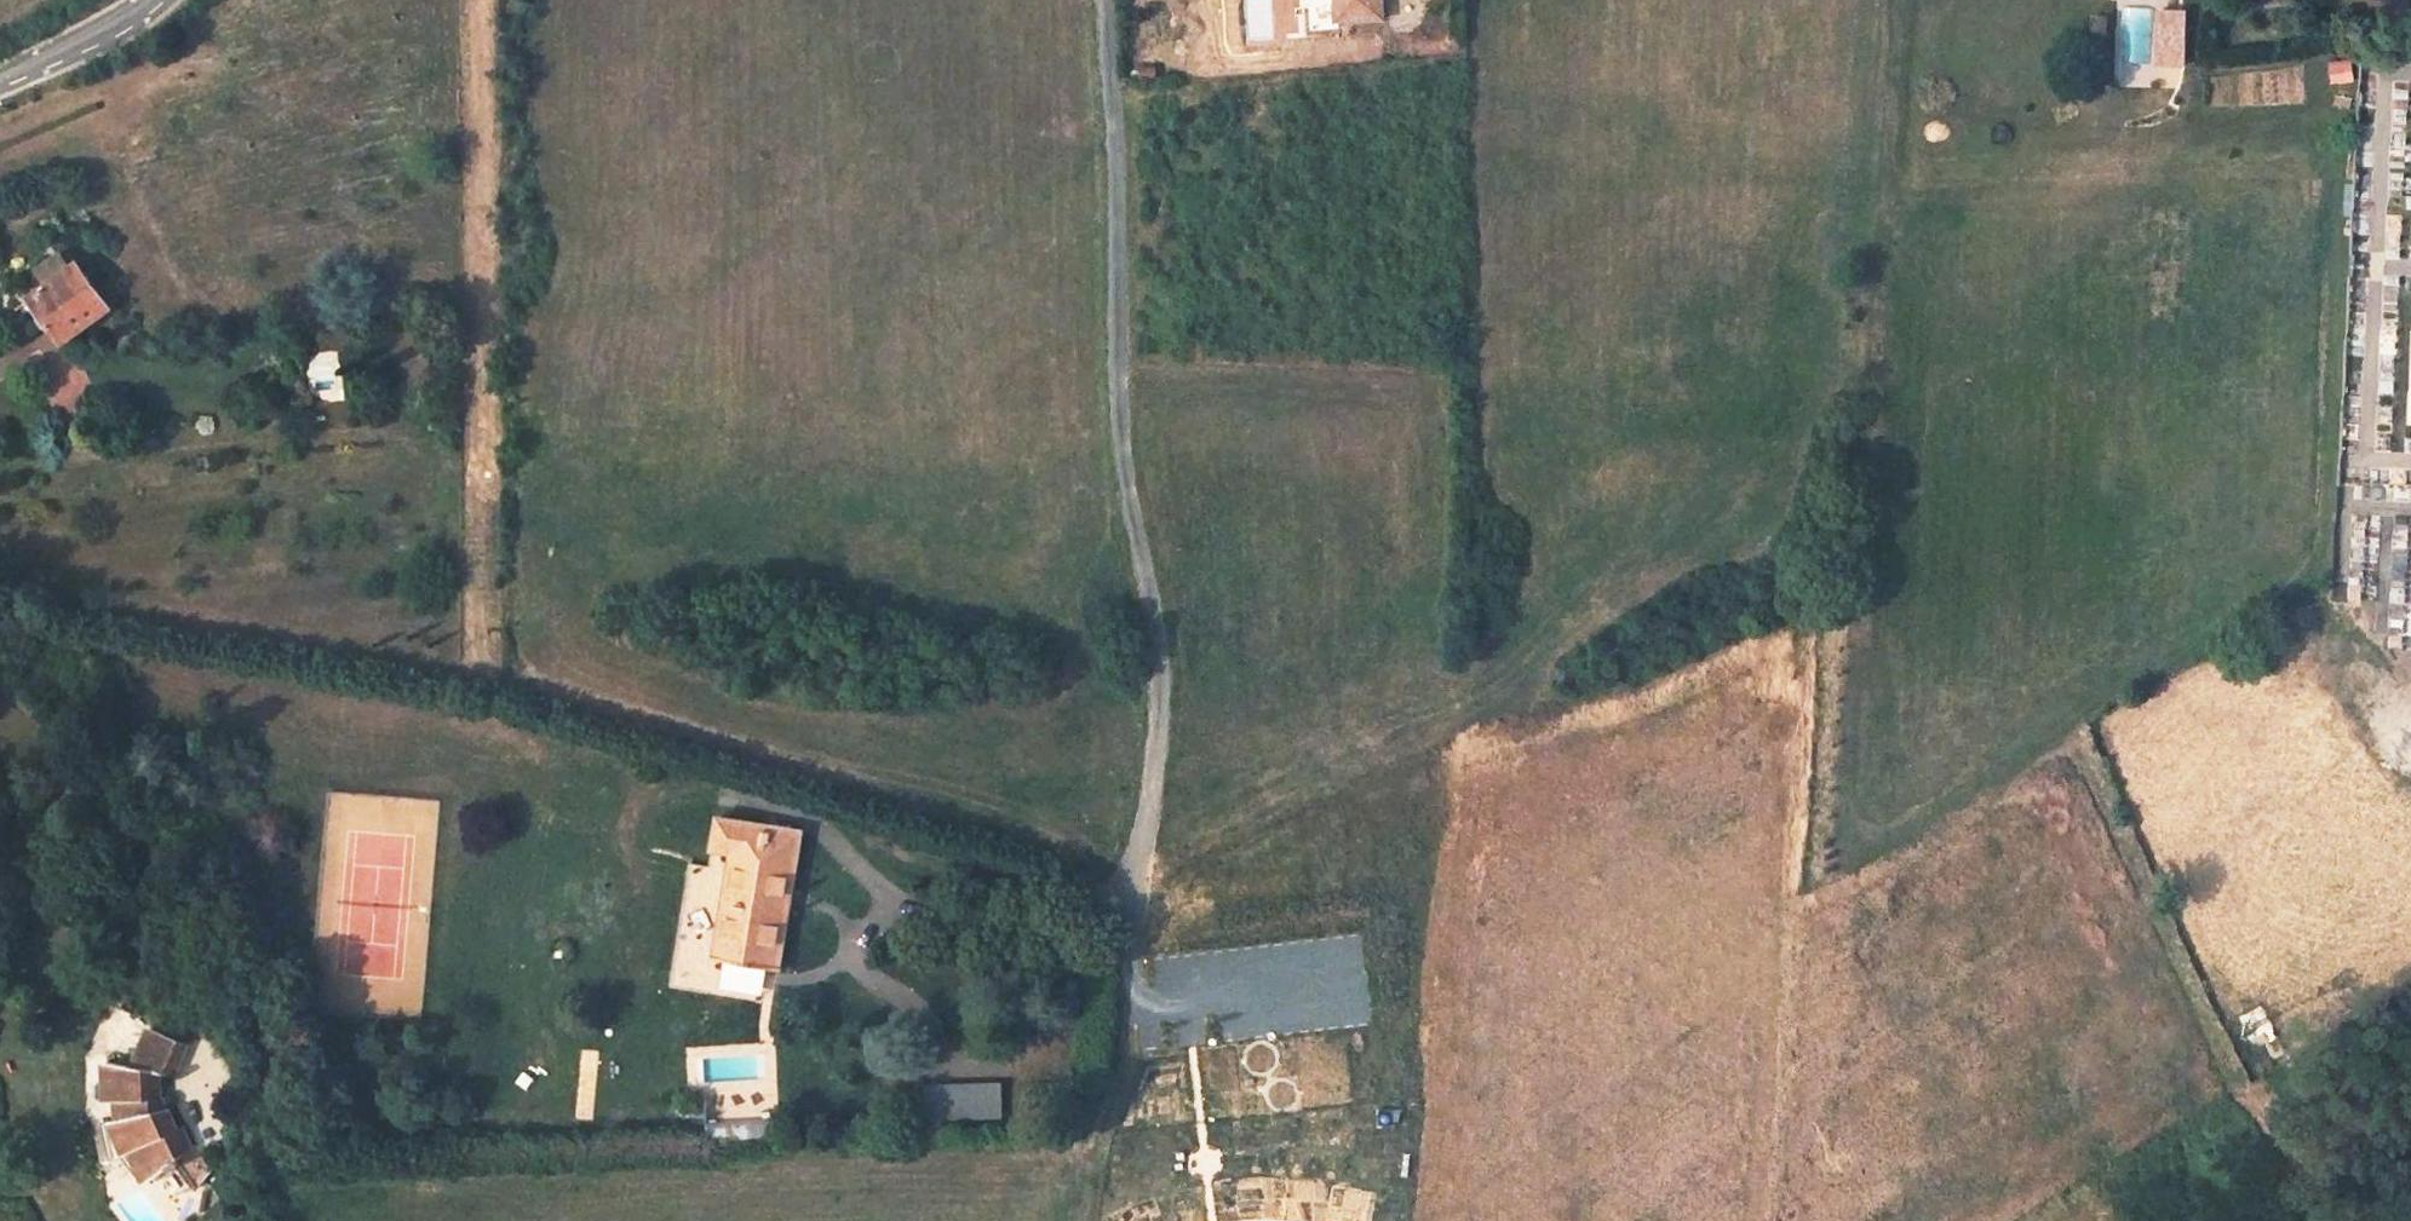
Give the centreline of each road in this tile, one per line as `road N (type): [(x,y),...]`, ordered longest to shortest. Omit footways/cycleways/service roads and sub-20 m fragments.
road 1 (unclassified): [(1104,0),(1114,407),(1127,532),(1153,644),(1152,735),(1130,861)]
road 2 (track): [(1130,861),(1166,856),(1446,745),(1504,740)]
road 3 (track): [(1895,0),(1879,346)]
road 4 (unclassified): [(146,0),(67,50),(0,79)]

